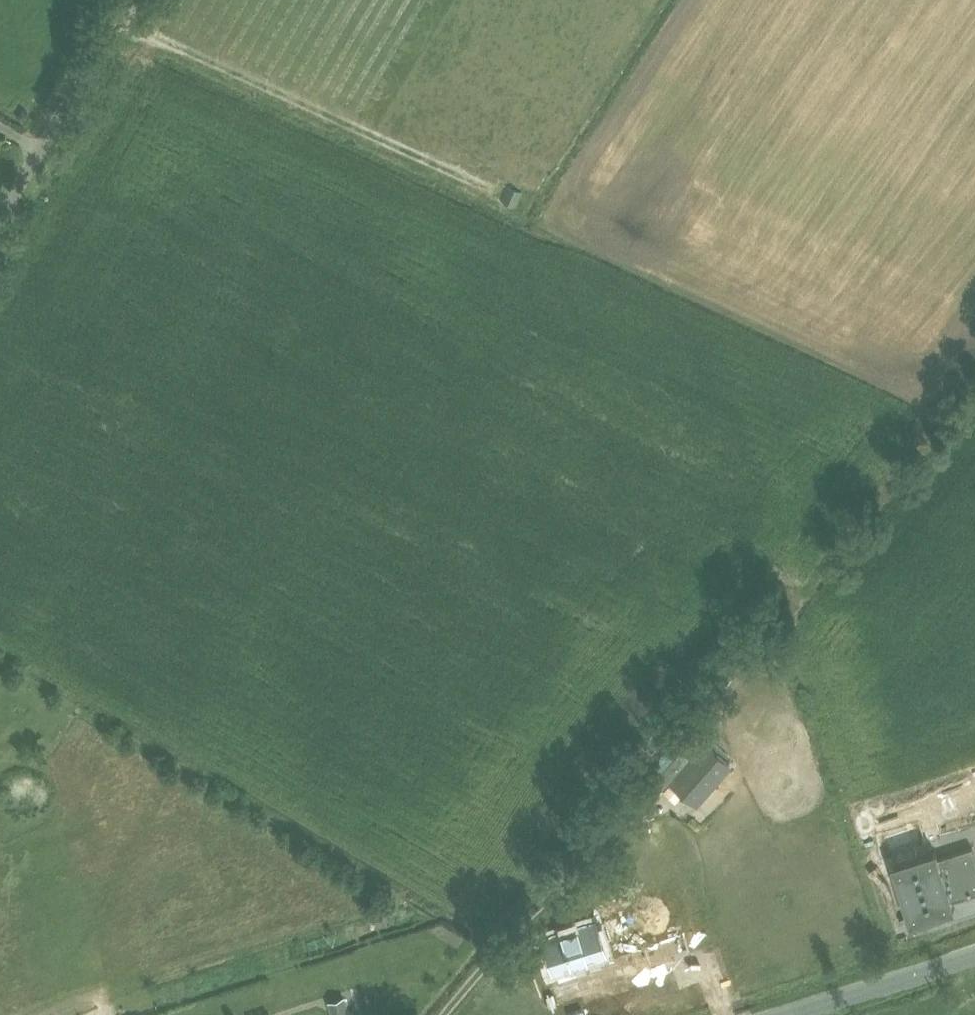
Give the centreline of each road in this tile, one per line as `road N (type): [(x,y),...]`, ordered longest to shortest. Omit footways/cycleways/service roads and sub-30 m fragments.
road 1 (residential): [(0,223),(133,0)]
road 2 (tertiary): [(789,1014),(974,957)]

